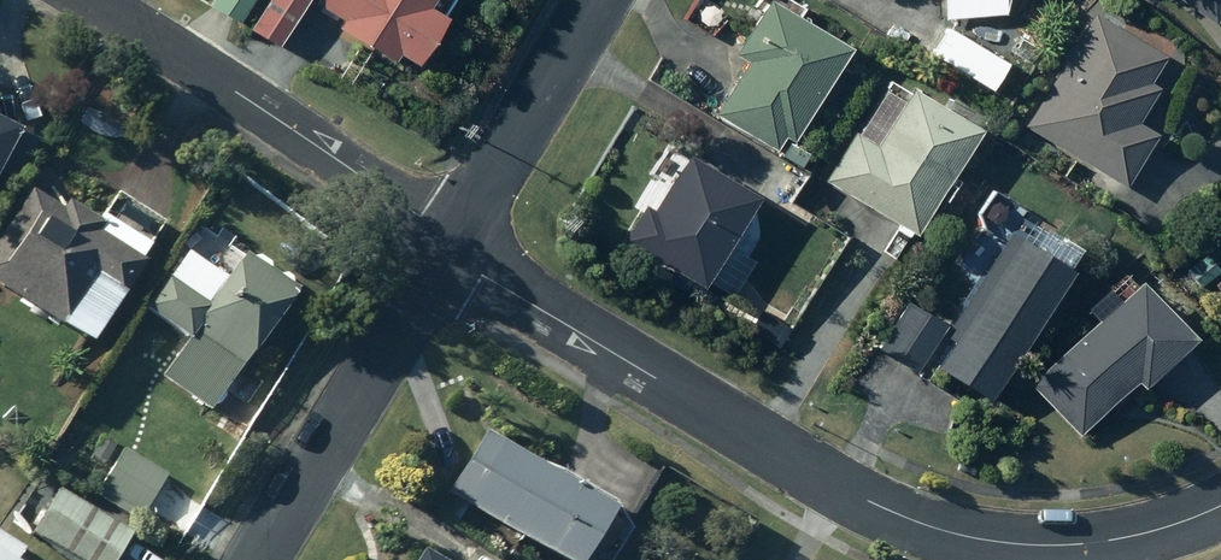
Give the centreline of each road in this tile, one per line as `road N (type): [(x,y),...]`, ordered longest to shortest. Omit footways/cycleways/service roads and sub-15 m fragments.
road 1 (residential): [(1220,504),(1086,545),(999,540),(907,516),(813,471),(452,245)]
road 2 (residential): [(66,0),(452,245)]
road 3 (residential): [(452,245),(257,559)]
road 4 (residential): [(598,0),(452,245)]

